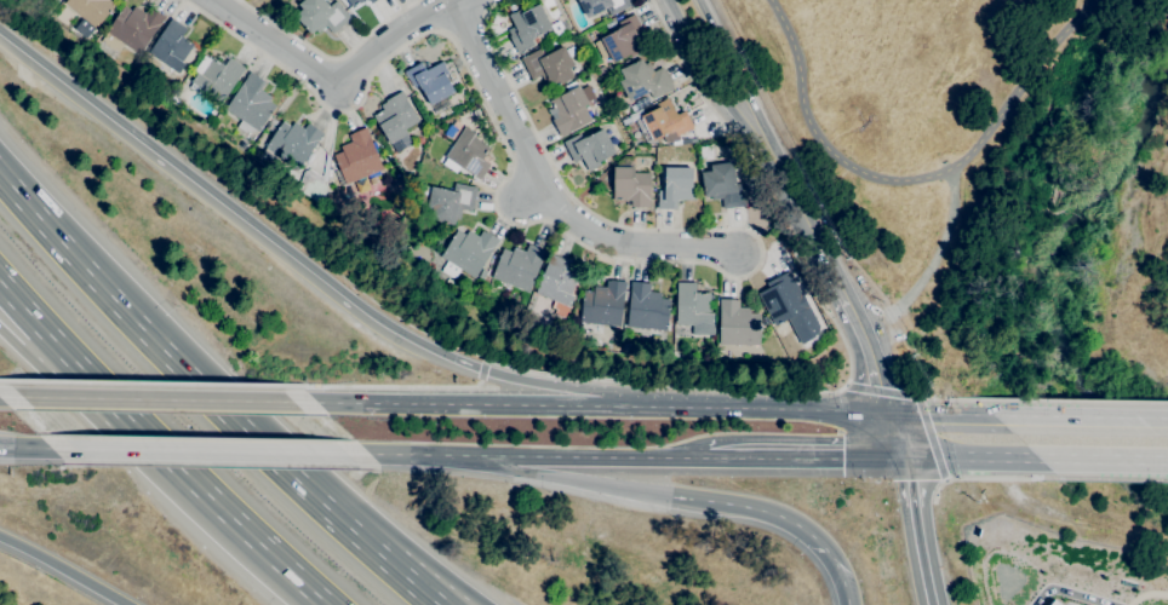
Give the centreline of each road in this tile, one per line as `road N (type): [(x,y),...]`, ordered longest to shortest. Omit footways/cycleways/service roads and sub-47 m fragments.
road 1 (motorway): [(482,370),(423,351),(380,325),(0,36)]
road 2 (residential): [(451,5),(540,196),(624,244),(733,249)]
road 3 (primary): [(635,405),(292,402)]
road 4 (motorway): [(229,417),(0,178)]
road 5 (residential): [(211,0),(339,86),(389,39),(462,0)]
road 6 (primary): [(73,449),(345,454)]
road 7 (primary): [(292,402),(22,397)]
road 8 (motorway): [(128,419),(324,604)]
road 9 (tertiary): [(666,0),(721,99),(801,215)]
road 10 (primary): [(884,409),(635,405)]
road 11 (tertiary): [(801,215),(698,0)]
road 12 (primary): [(481,459),(716,459)]
road 13 (motorway): [(670,495),(796,526),(836,566),(847,604)]
road 14 (motorway): [(387,560),(229,417)]
road 15 (tertiary): [(801,215),(859,330),(884,409)]
road 16 (motorway): [(481,459),(670,495)]
road 17 (primary): [(716,459),(900,456)]
road 18 (secondary): [(1167,418),(994,416)]
road 19 (motorway): [(635,405),(482,370)]
road 20 (motorway): [(928,604),(900,456)]
road 21 (motorway): [(0,537),(127,604)]
road 22 (secondary): [(900,456),(1038,457)]
road 23 (primary): [(345,454),(481,459)]
road 24 (secondary): [(1038,457),(1167,459)]

